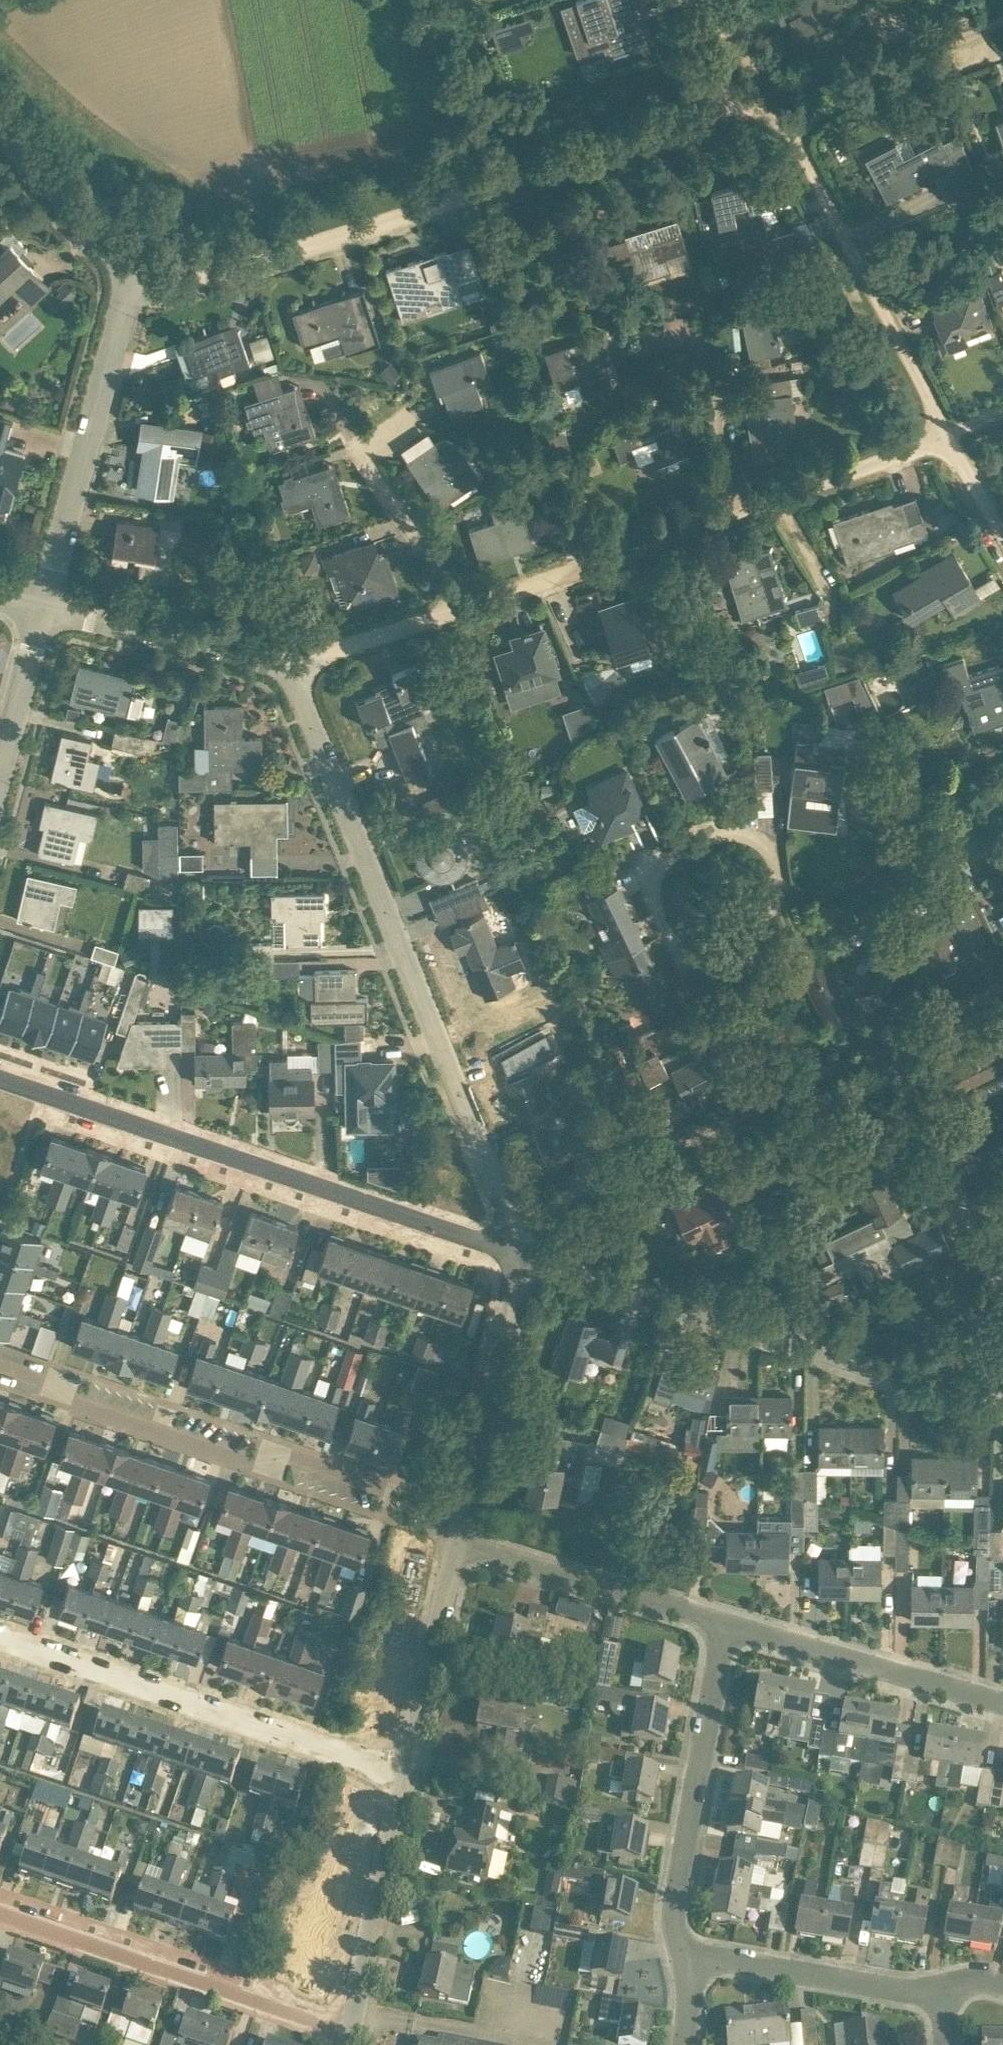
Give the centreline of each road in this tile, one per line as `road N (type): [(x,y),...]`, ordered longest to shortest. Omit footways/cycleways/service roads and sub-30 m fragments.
road 1 (residential): [(128,299),(698,117),(726,97)]
road 2 (unclassified): [(511,1222),(288,672)]
road 3 (residential): [(516,1256),(0,1087)]
road 4 (residential): [(463,1521),(399,1506),(385,1486),(289,1454),(258,1464),(70,1403),(55,1383),(0,1364)]
road 5 (residential): [(982,1405),(516,1256)]
road 6 (residential): [(408,1777),(0,1636)]
road 7 (residential): [(350,2031),(0,1908)]
road 8 (residential): [(744,954),(718,955),(675,939),(651,894),(659,870),(690,846),(738,829),(764,852),(775,893),(762,929)]
road 9 (residential): [(696,1959),(678,1946),(675,1899),(726,1624)]
road 10 (residential): [(789,131),(946,437)]
road 11 (residential): [(511,1222),(806,1081)]
road 12 (residential): [(47,608),(128,299)]
road 13 (residential): [(459,609),(735,512)]
road 14 (residential): [(1002,1701),(726,1624)]
road 15 (residential): [(726,1624),(459,1543)]
road 16 (residential): [(1002,1293),(900,1037)]
road 17 (unclassified): [(463,1521),(516,1256)]
road 18 (unclassified): [(350,2031),(408,1777)]
road 19 (unclassified): [(288,672),(265,657),(47,608)]
road 20 (residential): [(942,1998),(696,1959)]
road 21 (residential): [(789,131),(935,43),(1002,21)]
road 22 (unclassified): [(408,1777),(459,1543)]
road 23 (residential): [(459,609),(358,443),(399,425)]
road 24 (residential): [(735,512),(946,437)]
road 25 (residential): [(128,299),(125,269),(104,237),(0,122)]
road 26 (residential): [(735,512),(693,320)]
road 27 (residential): [(288,672),(311,653),(459,609)]
road 28 (residential): [(0,784),(47,608)]
road 29 (residential): [(744,954),(806,1081)]

